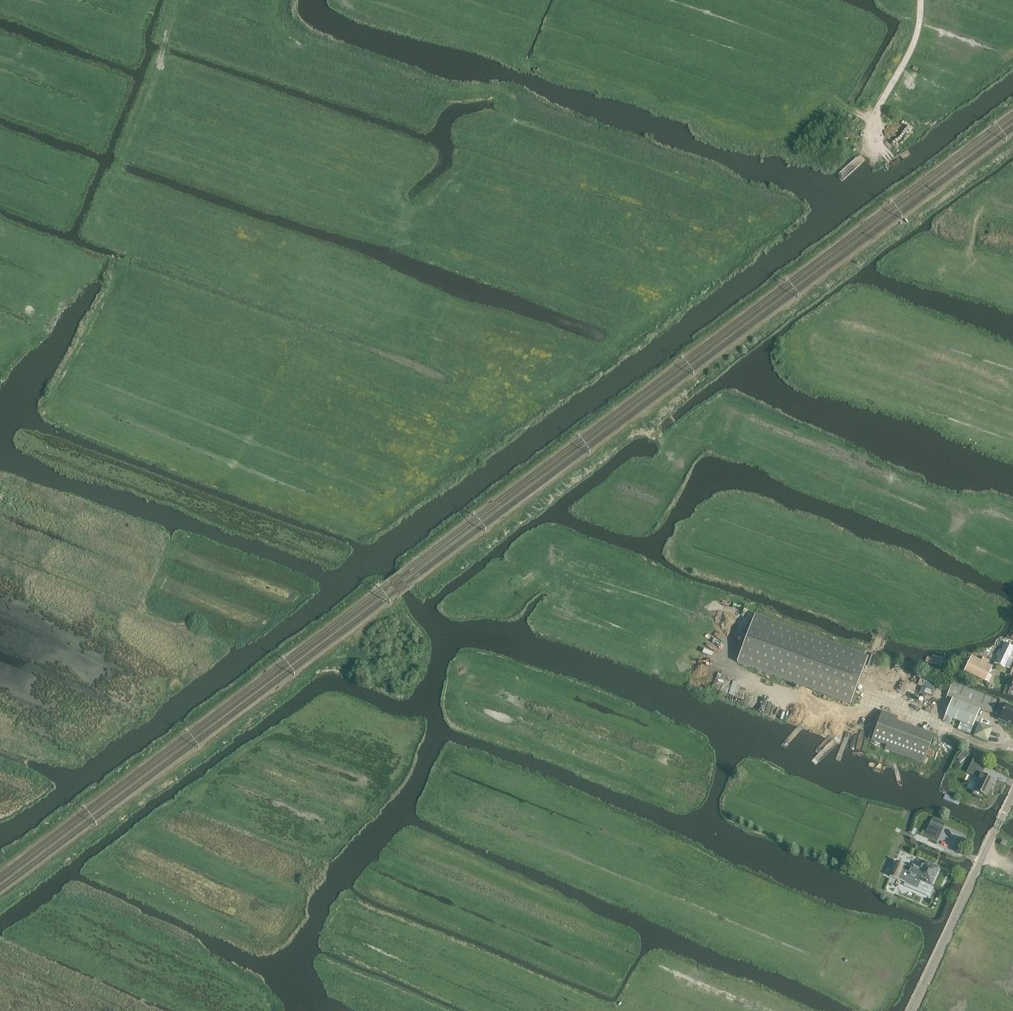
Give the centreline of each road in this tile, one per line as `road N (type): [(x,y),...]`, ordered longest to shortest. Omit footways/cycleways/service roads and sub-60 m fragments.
road 1 (tertiary): [(913,1010),(1012,802)]
road 2 (track): [(920,0),(917,34),(876,112),(871,150)]

